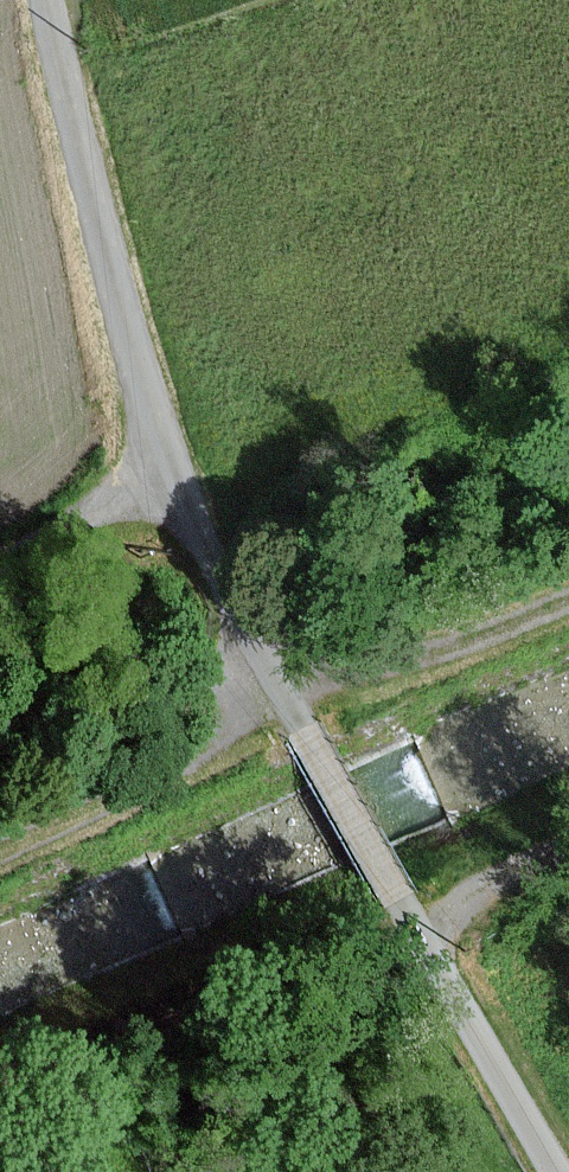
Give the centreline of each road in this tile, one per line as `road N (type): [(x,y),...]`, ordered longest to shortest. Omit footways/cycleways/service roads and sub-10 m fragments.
road 1 (unclassified): [(554,1171),(391,892),(170,472),(45,0)]
road 2 (track): [(391,892),(0,1064)]
road 3 (track): [(288,703),(0,851)]
road 4 (track): [(288,703),(568,600)]
road 5 (track): [(0,563),(170,472)]
road 6 (track): [(568,850),(456,901),(413,931)]

